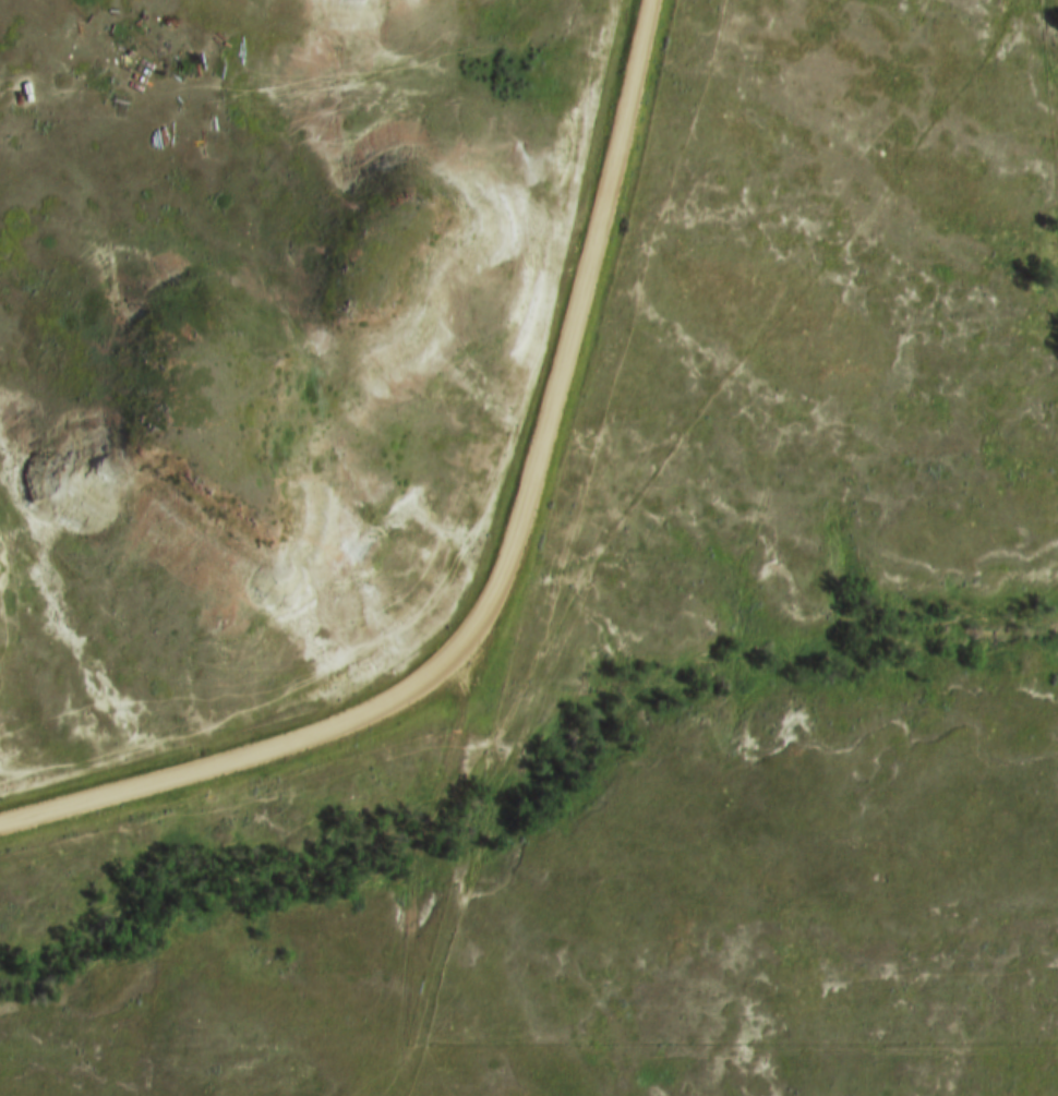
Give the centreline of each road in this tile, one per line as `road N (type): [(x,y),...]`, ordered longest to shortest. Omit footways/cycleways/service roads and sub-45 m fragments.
road 1 (residential): [(0,827),(308,743),(418,691),(455,660),(498,595),(530,492),(647,0)]
road 2 (track): [(455,660),(460,713),(414,855),(385,1095)]

